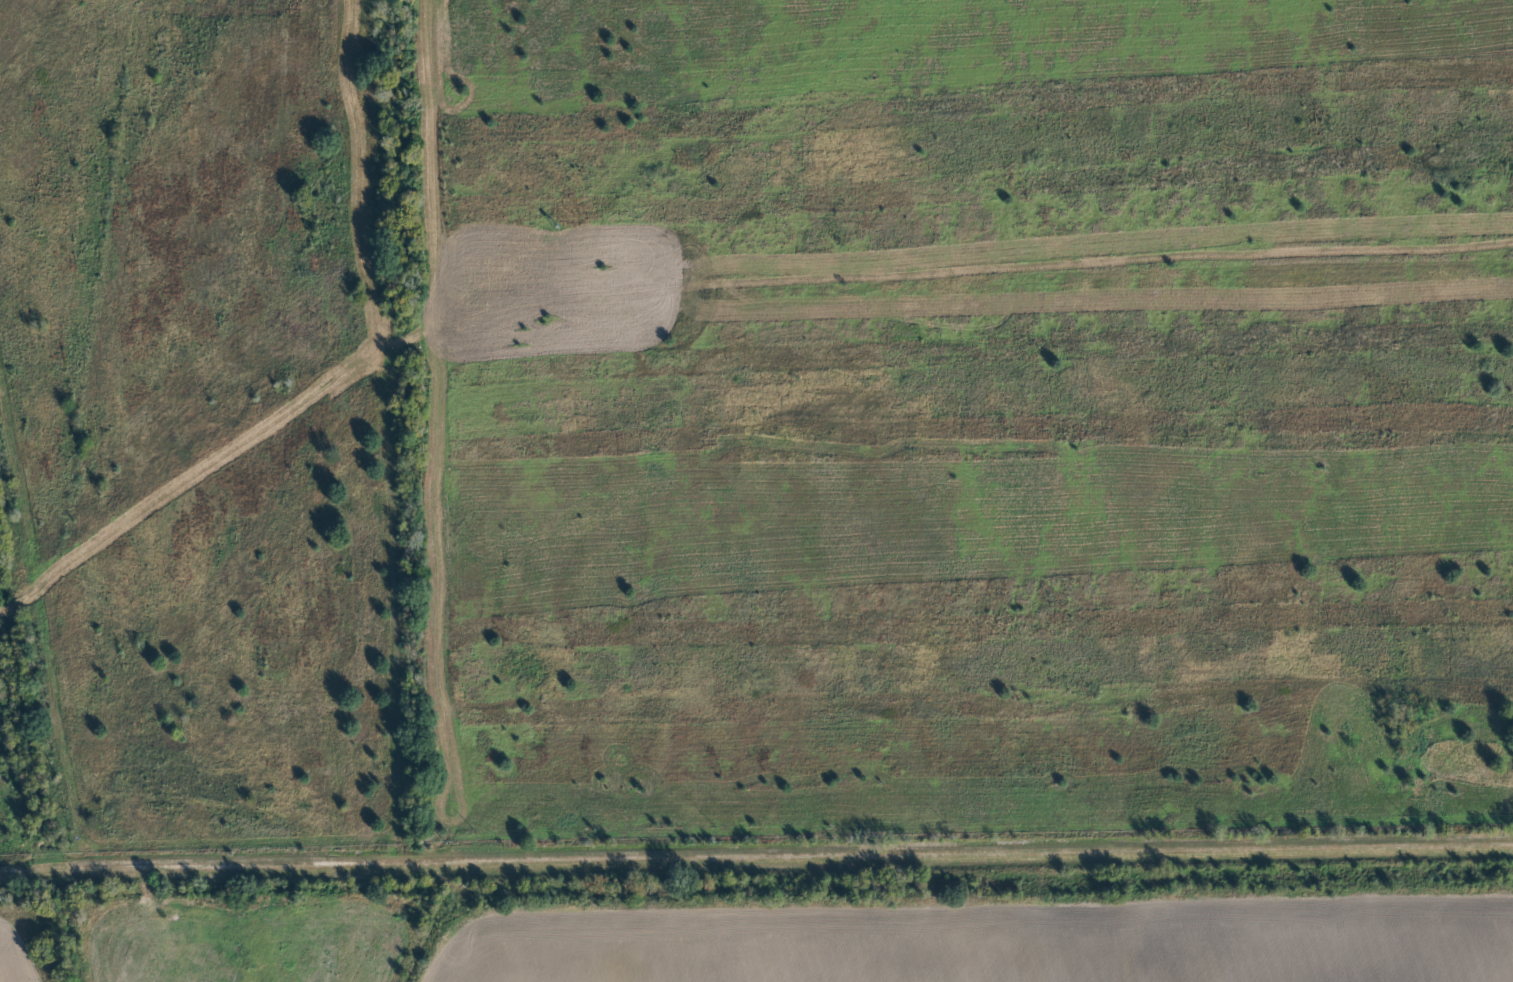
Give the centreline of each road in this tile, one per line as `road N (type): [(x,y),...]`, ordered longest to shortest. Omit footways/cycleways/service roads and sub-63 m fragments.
road 1 (residential): [(1512,839),(0,869)]

